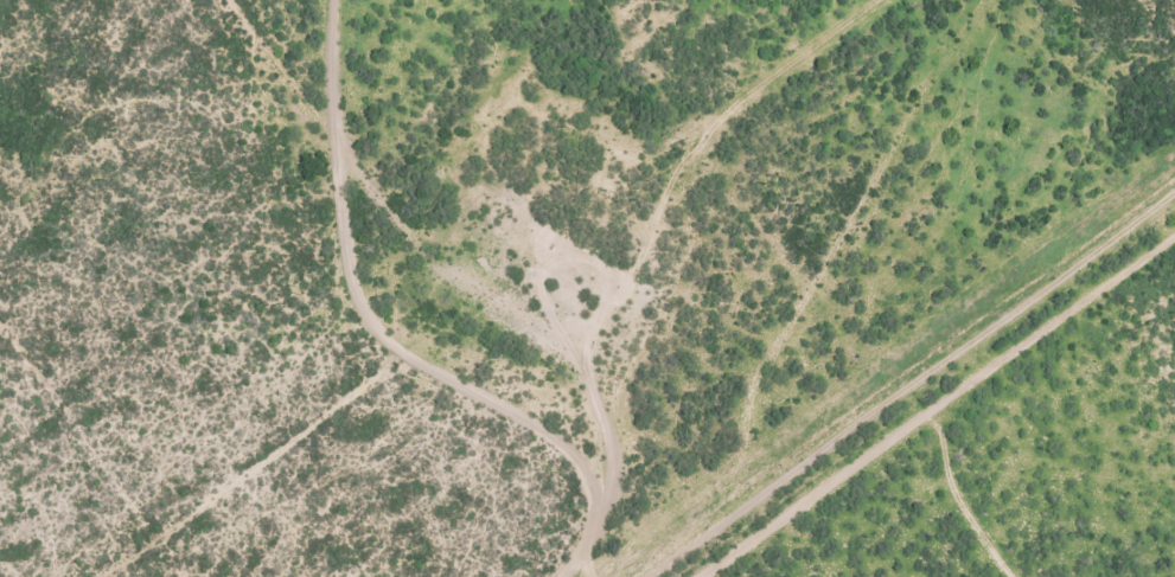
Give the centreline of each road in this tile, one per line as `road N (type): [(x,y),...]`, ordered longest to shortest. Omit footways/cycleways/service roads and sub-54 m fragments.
road 1 (residential): [(1024,0),(1001,24),(797,374),(774,476),(752,511),(711,528),(672,576)]
road 2 (residential): [(395,0),(395,159),(474,261),(672,443),(711,528)]
road 3 (residential): [(1174,217),(842,454),(774,476)]
road 4 (residential): [(256,0),(281,24),(344,147),(395,159)]

